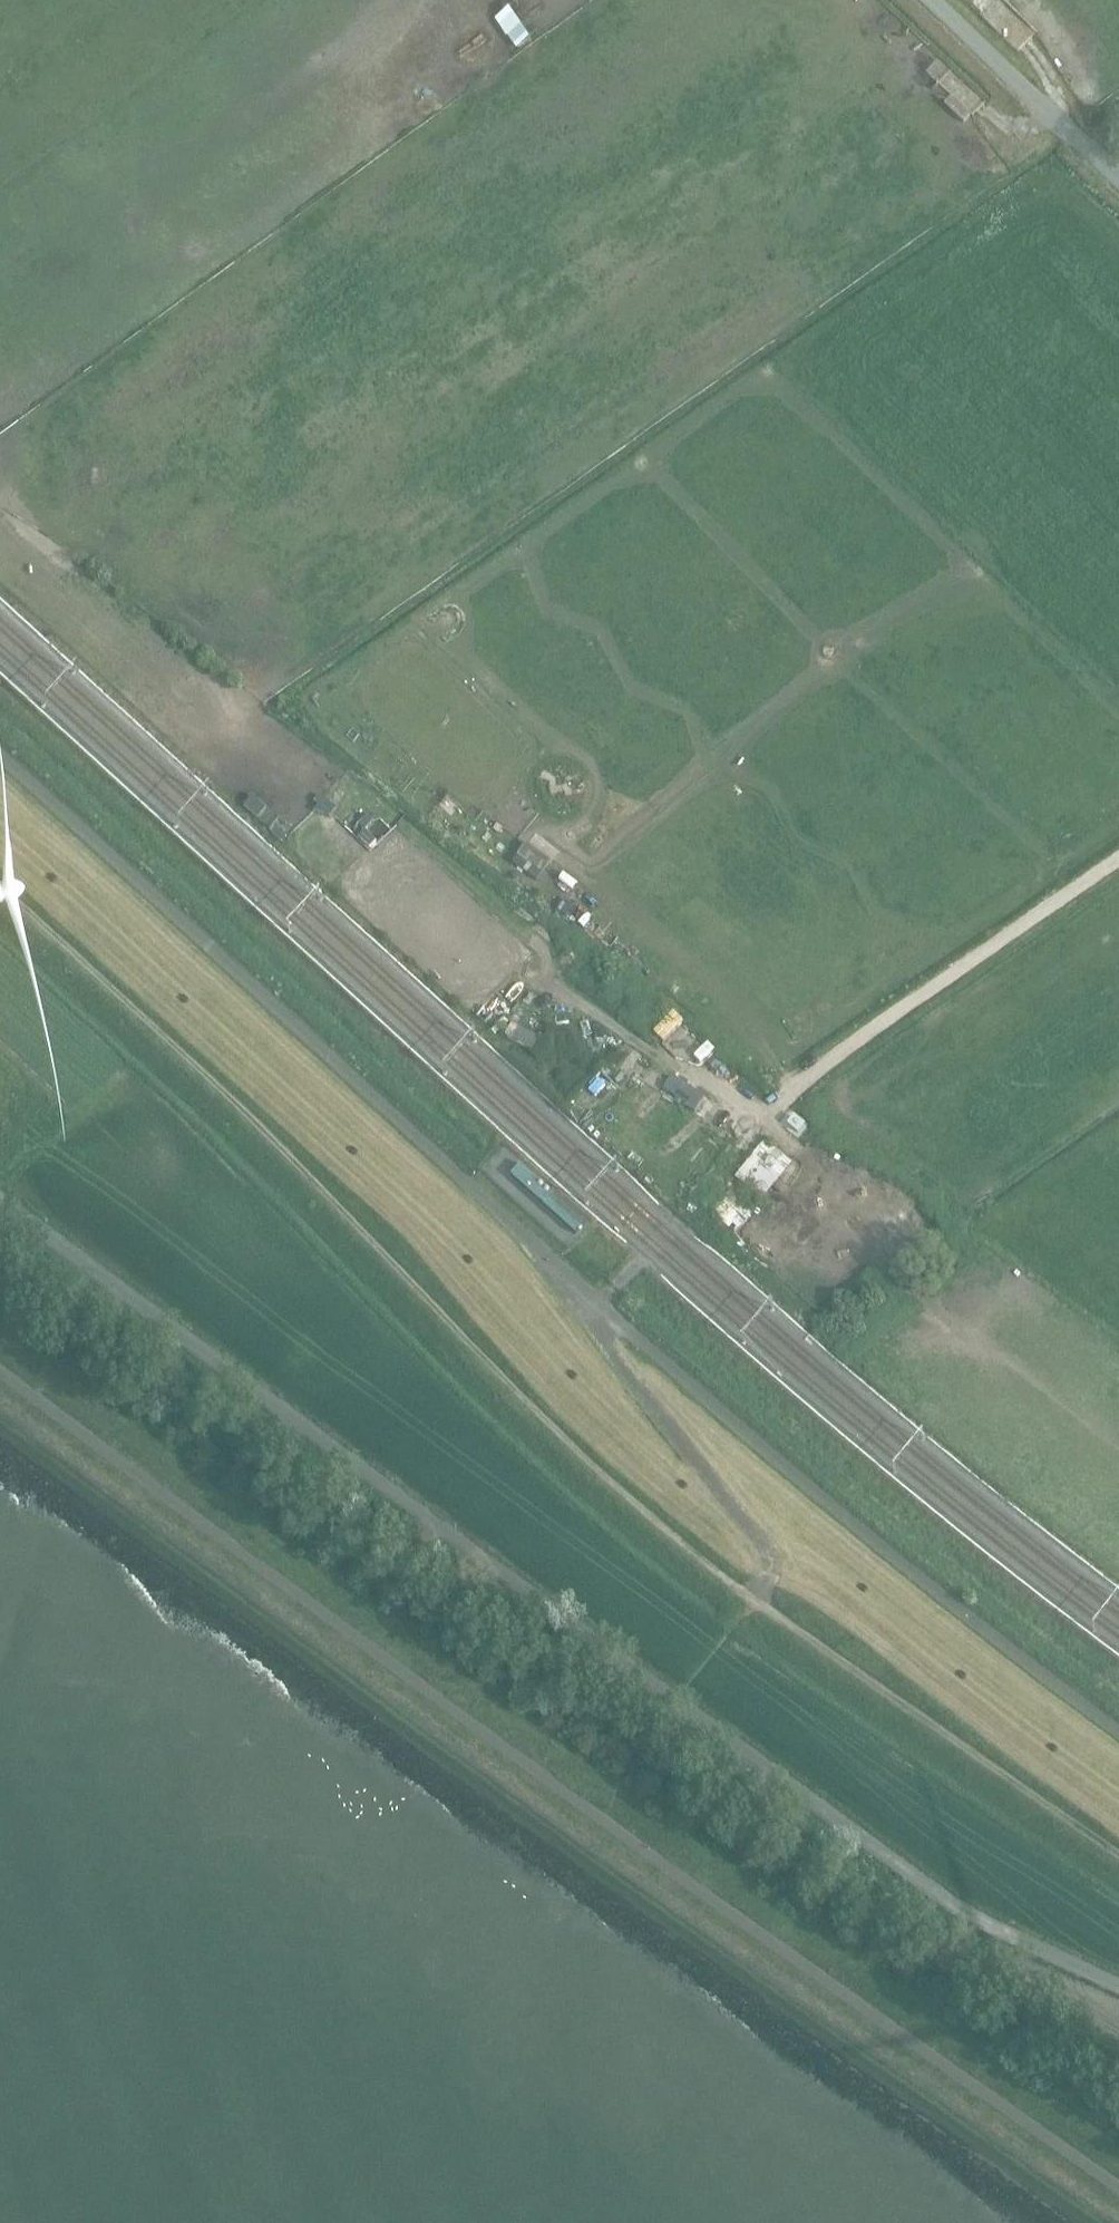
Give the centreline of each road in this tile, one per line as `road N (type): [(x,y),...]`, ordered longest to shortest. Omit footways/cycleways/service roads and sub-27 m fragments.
road 1 (track): [(1118,1850),(660,1533),(562,1445),(200,1072),(0,889)]
road 2 (unclassified): [(1118,180),(931,0)]
road 3 (track): [(755,1602),(680,1704)]

